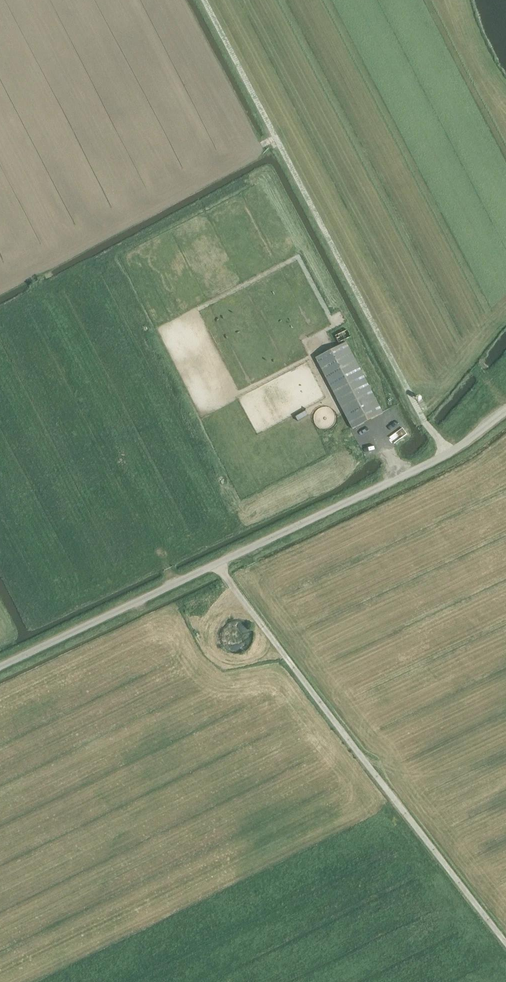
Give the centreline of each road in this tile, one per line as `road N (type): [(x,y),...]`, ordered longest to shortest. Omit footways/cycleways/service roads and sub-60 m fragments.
road 1 (unclassified): [(0,664),(447,454)]
road 2 (track): [(505,940),(219,567)]
road 3 (track): [(447,454),(276,137),(261,145)]
road 4 (track): [(276,137),(204,0)]

